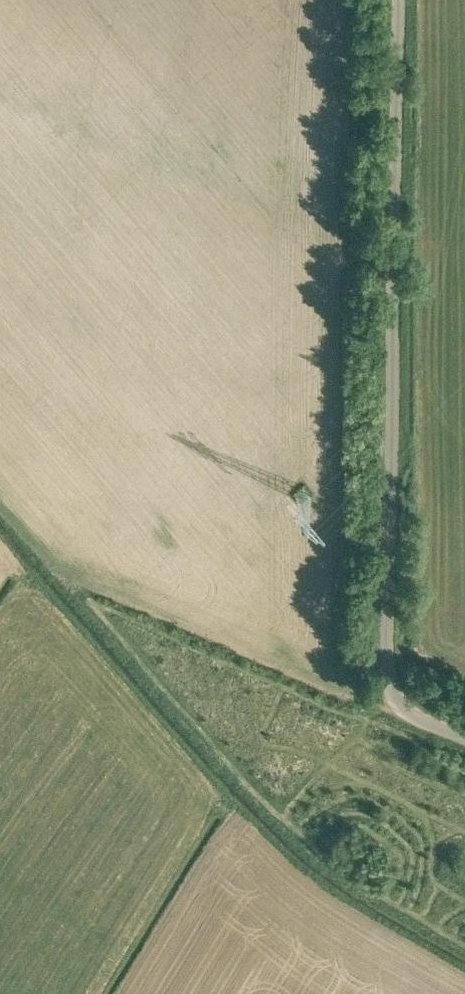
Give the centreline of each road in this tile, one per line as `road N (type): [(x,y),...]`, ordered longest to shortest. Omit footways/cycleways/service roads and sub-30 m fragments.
road 1 (unclassified): [(464,742),(411,720),(386,688),(398,0)]

